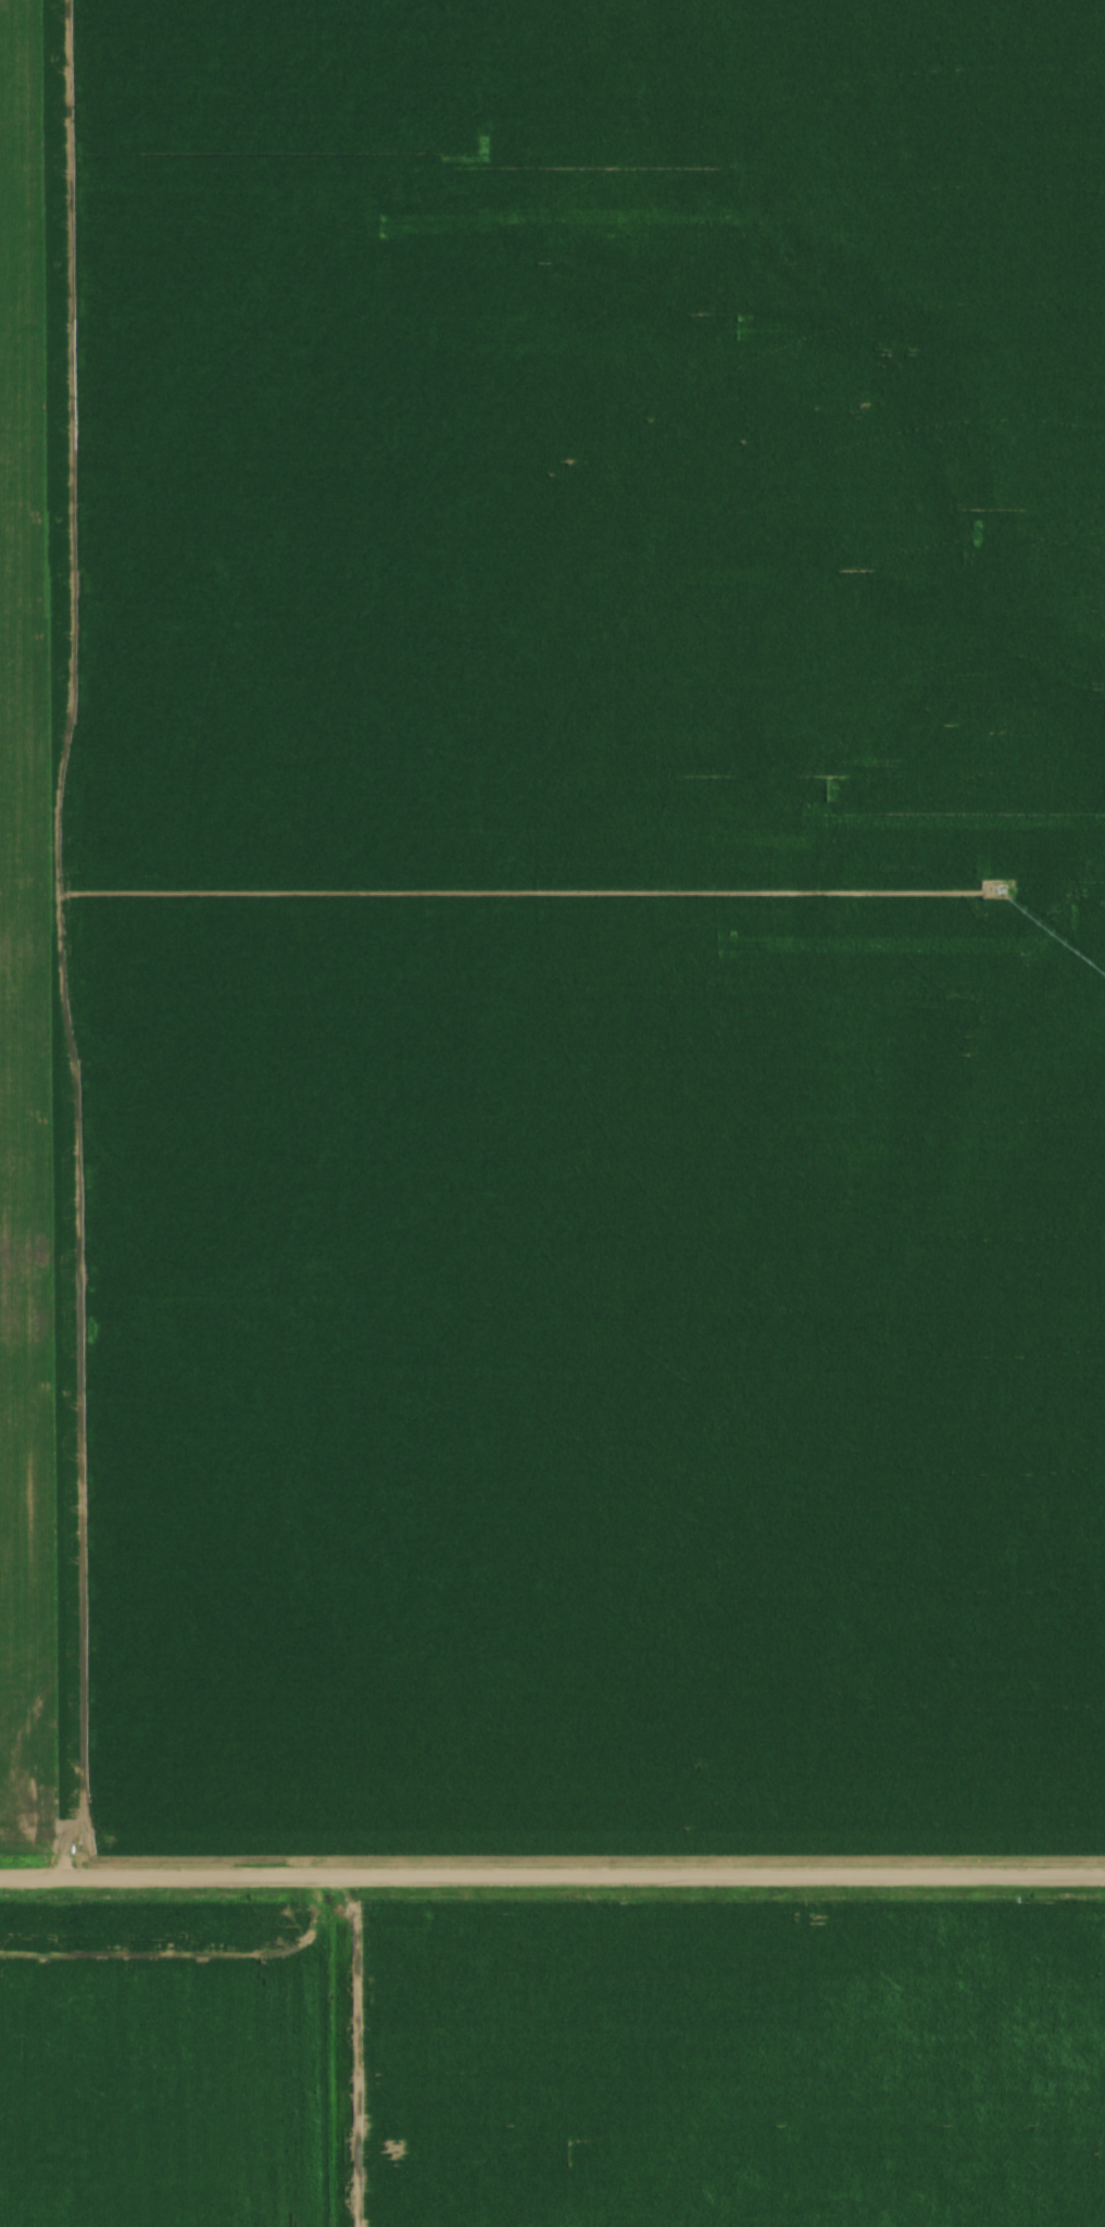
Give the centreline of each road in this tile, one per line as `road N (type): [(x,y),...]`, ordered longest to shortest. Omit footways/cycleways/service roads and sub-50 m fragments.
road 1 (residential): [(1104,1883),(0,1881)]

